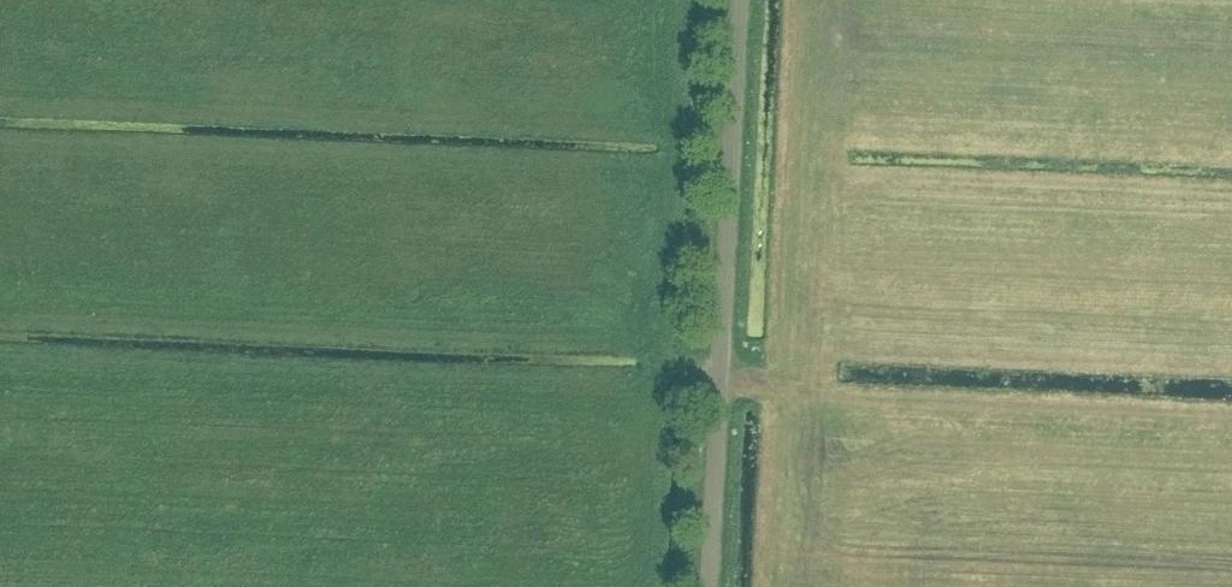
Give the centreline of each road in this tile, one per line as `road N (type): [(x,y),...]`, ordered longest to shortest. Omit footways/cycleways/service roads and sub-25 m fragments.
road 1 (unclassified): [(705,586),(737,0)]

